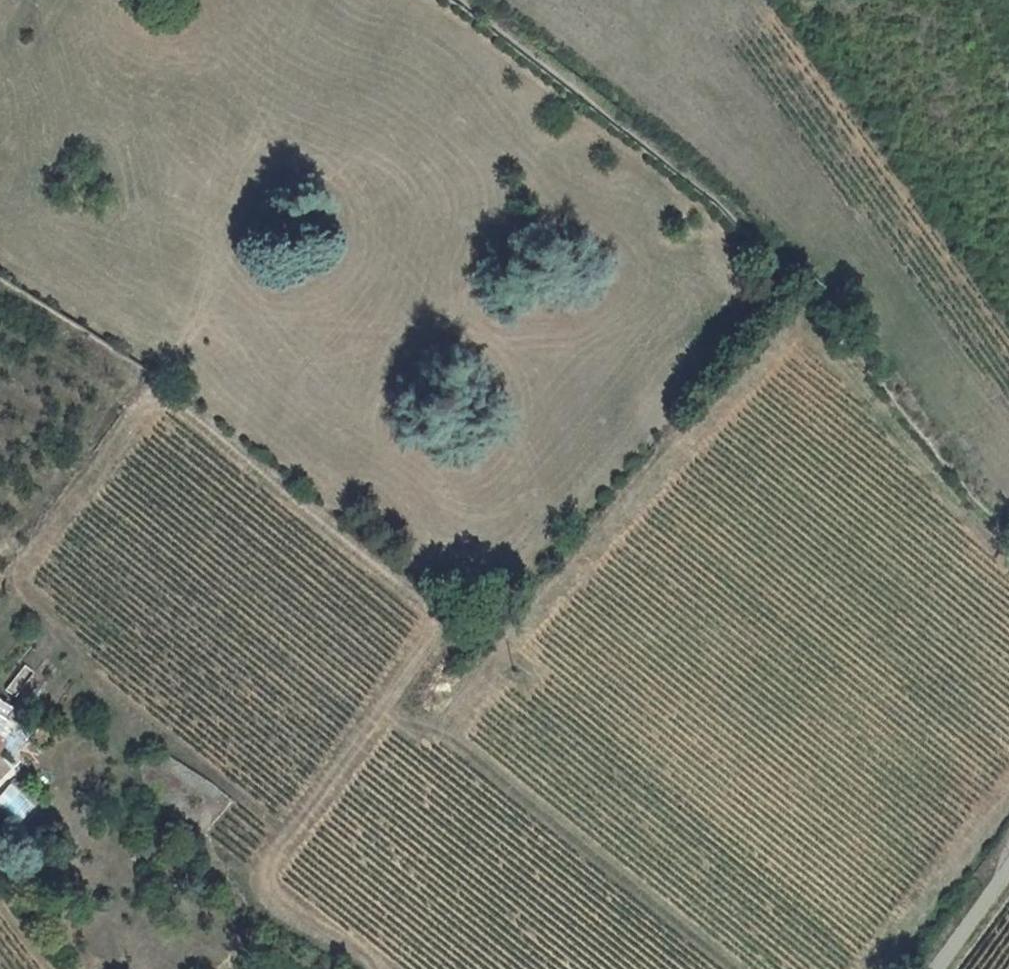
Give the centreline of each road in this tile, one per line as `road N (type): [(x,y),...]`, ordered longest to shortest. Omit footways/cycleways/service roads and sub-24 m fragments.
road 1 (unclassified): [(935,968),(1008,865)]

